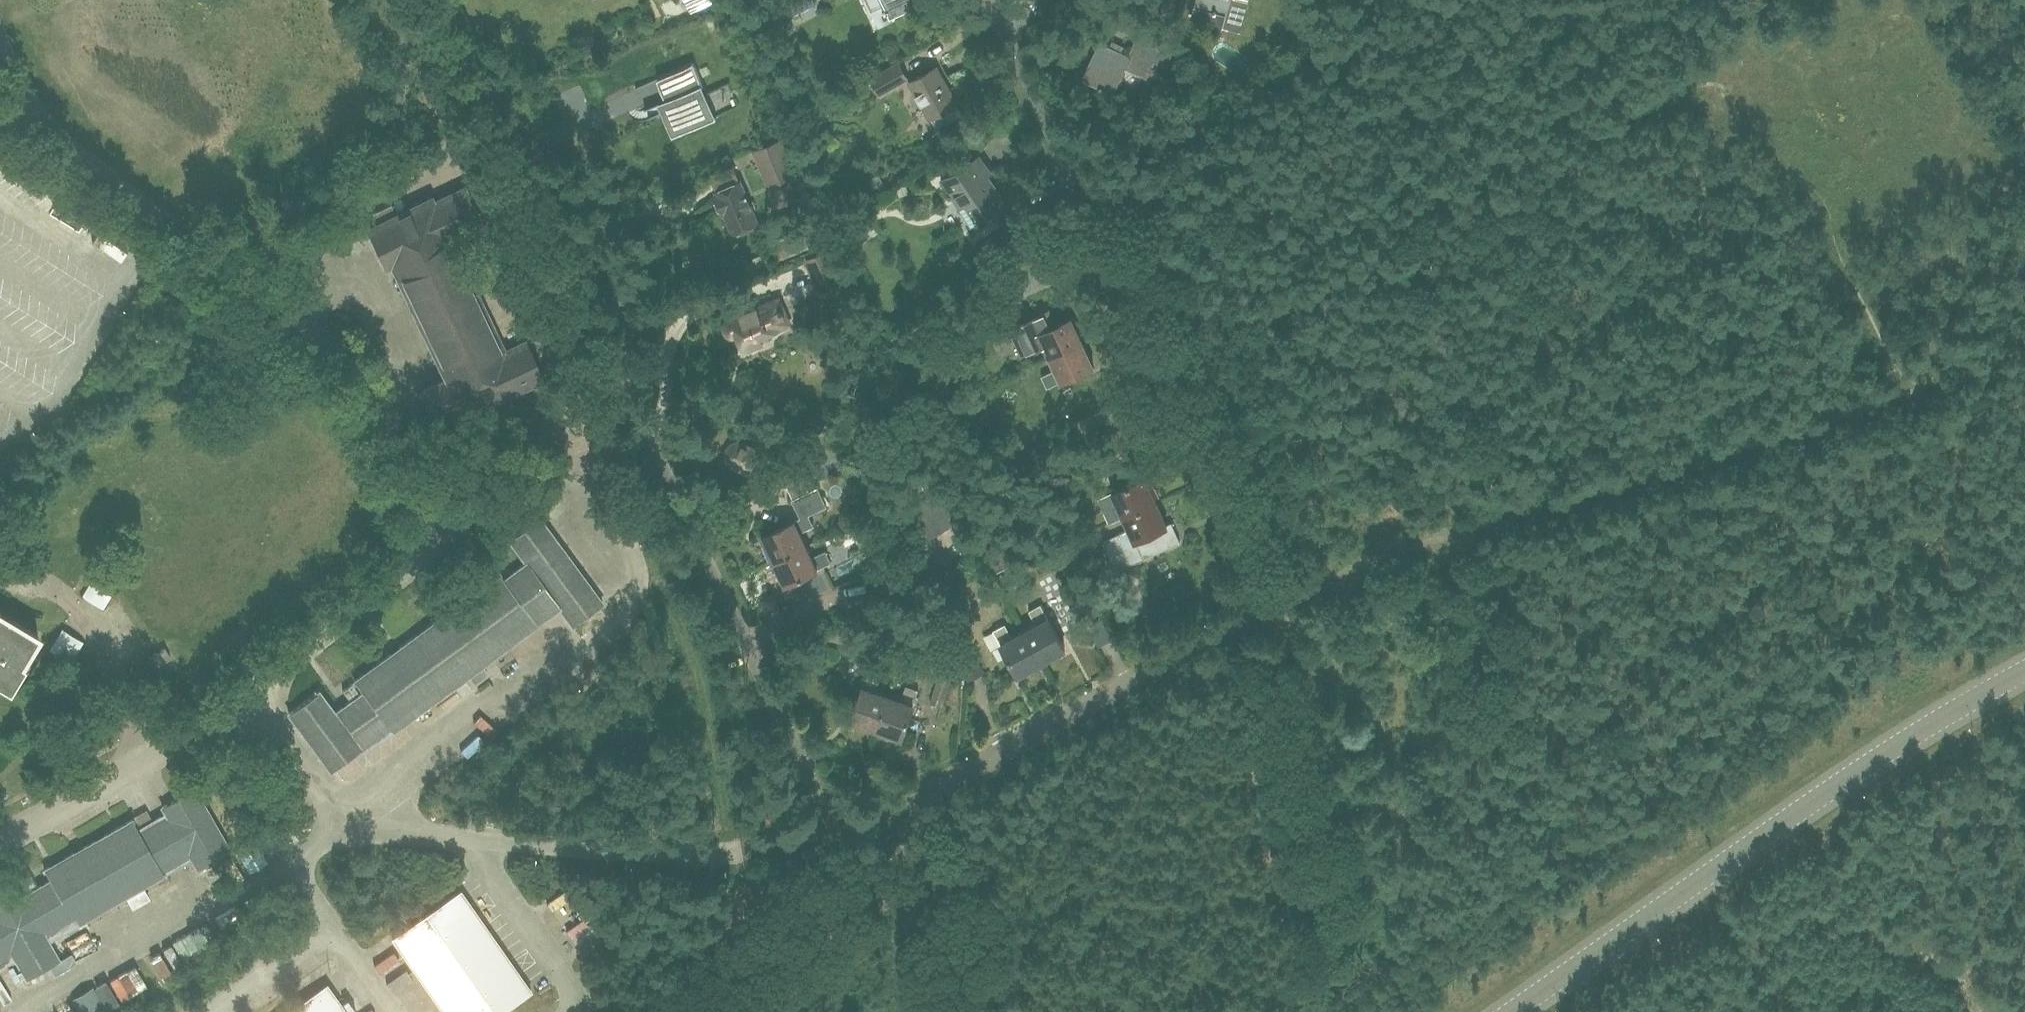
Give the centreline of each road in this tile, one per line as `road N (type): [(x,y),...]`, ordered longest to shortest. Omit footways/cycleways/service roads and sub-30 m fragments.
road 1 (residential): [(833,827),(1001,753),(1271,603),(1235,501),(1006,22)]
road 2 (residential): [(833,827),(438,0)]
road 3 (unclassified): [(2024,666),(1836,781),(1505,1011)]

